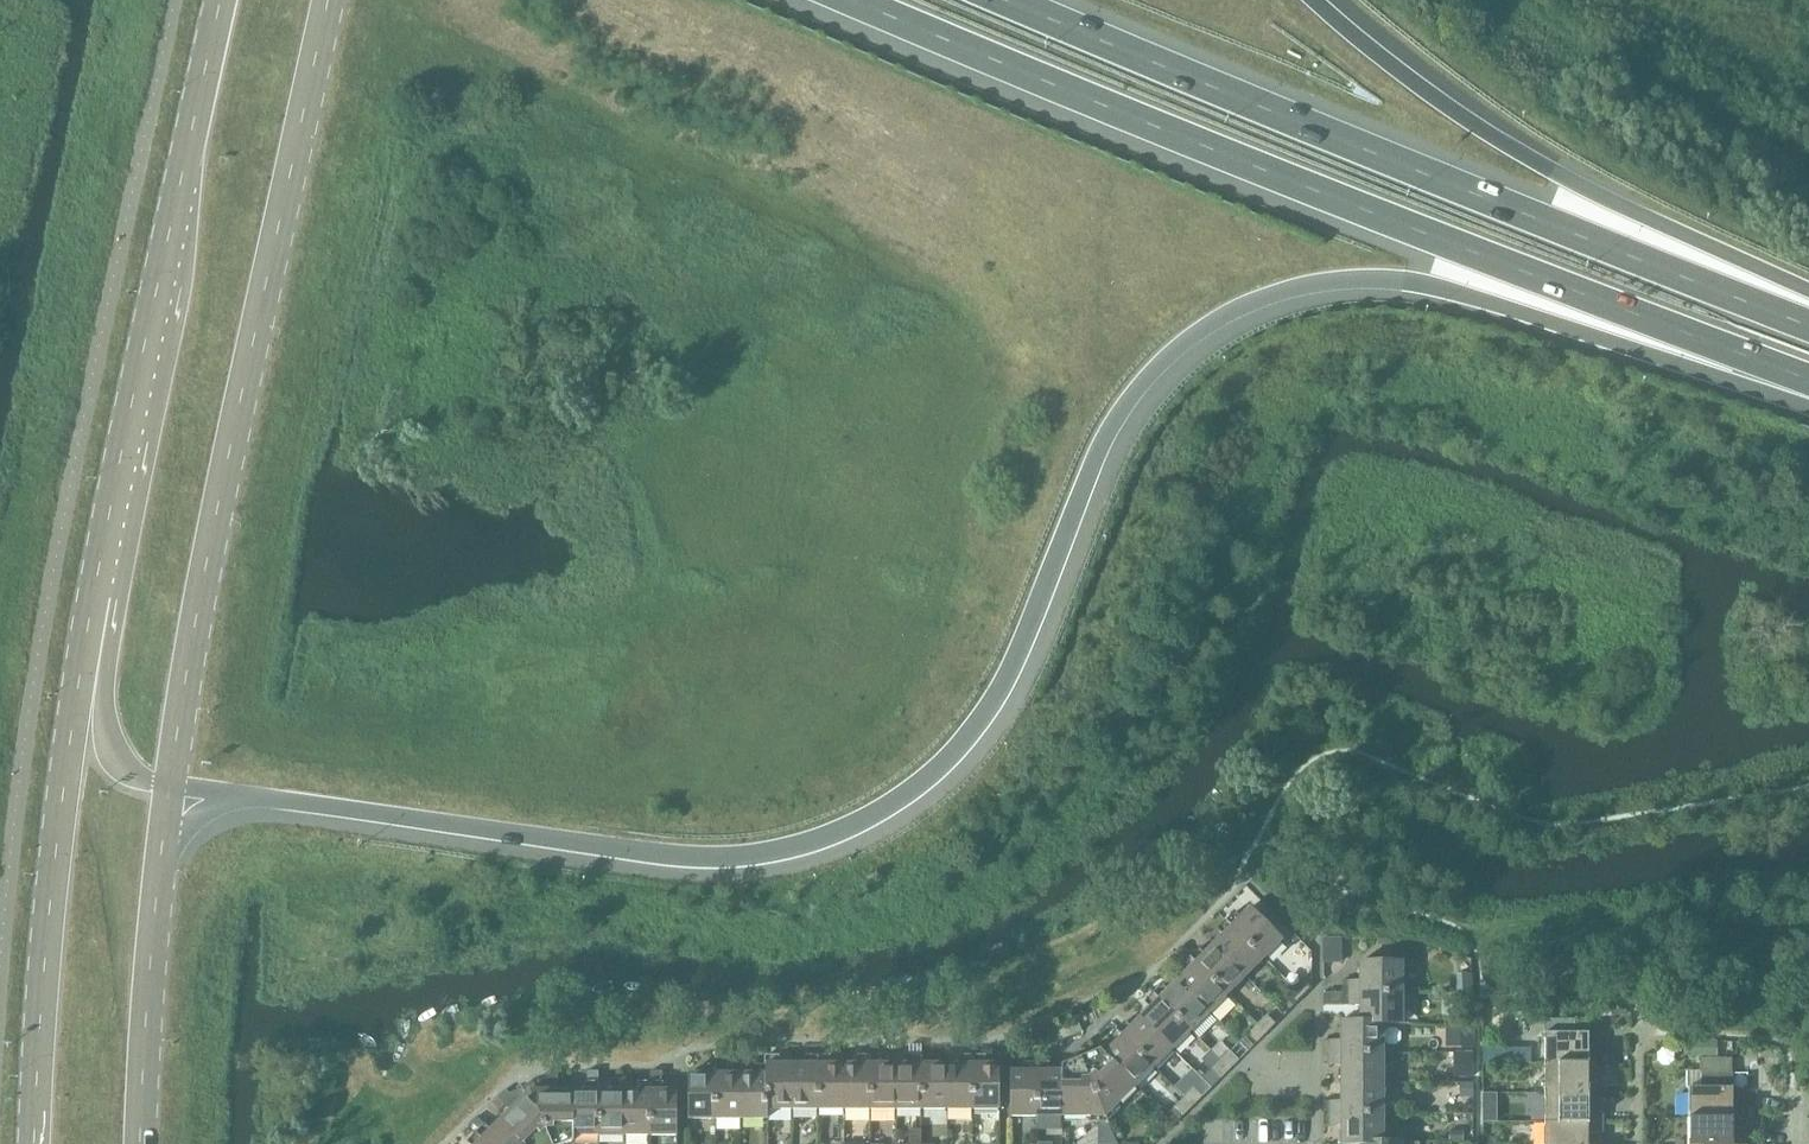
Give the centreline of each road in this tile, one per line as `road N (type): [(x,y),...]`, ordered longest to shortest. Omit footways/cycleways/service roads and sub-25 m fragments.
road 1 (motorway): [(173,790),(718,864),(798,853),(861,831),(947,772),(989,725),(1020,673),(1118,438),(1152,384),(1197,342),(1254,310),(1339,289),(1402,290),(1534,316),(1808,396)]
road 2 (motorway): [(853,0),(1808,382)]
road 3 (motorway): [(1808,328),(1010,0)]
road 4 (secondary): [(173,790),(229,463),(334,0)]
road 5 (secondary): [(227,0),(83,668)]
road 6 (motorway): [(1808,305),(1511,146),(1316,0)]
road 7 (secondary): [(83,668),(53,898),(36,1143)]
road 8 (secondary): [(142,1143),(173,790)]
road 9 (motorway): [(83,668),(97,719),(123,768),(173,790)]

